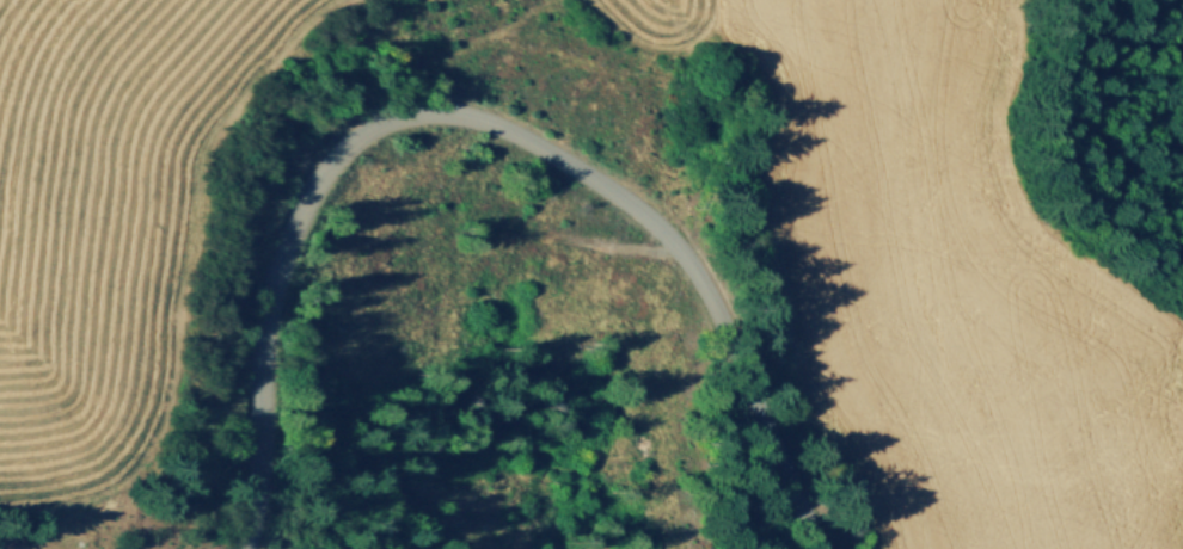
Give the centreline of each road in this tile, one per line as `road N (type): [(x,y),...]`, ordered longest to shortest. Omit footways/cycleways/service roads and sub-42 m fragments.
road 1 (residential): [(828,548),(709,286),(685,251),(609,187),(498,127),(415,113),(351,141),(305,205),(269,340),(259,499),(246,548)]

